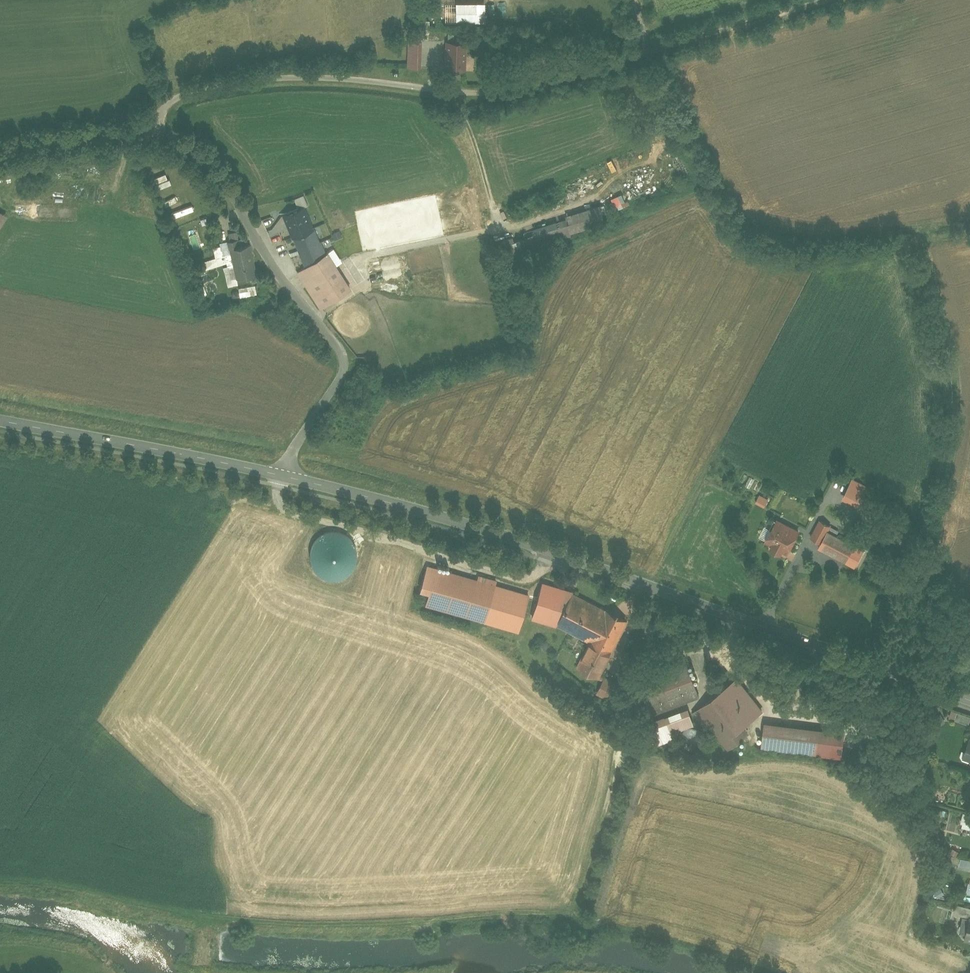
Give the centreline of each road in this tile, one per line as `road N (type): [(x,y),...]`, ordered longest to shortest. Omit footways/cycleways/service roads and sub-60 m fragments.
road 1 (tertiary): [(0,421),(365,497),(969,701)]
road 2 (track): [(834,0),(497,93),(307,79),(197,87),(167,106),(158,127)]

